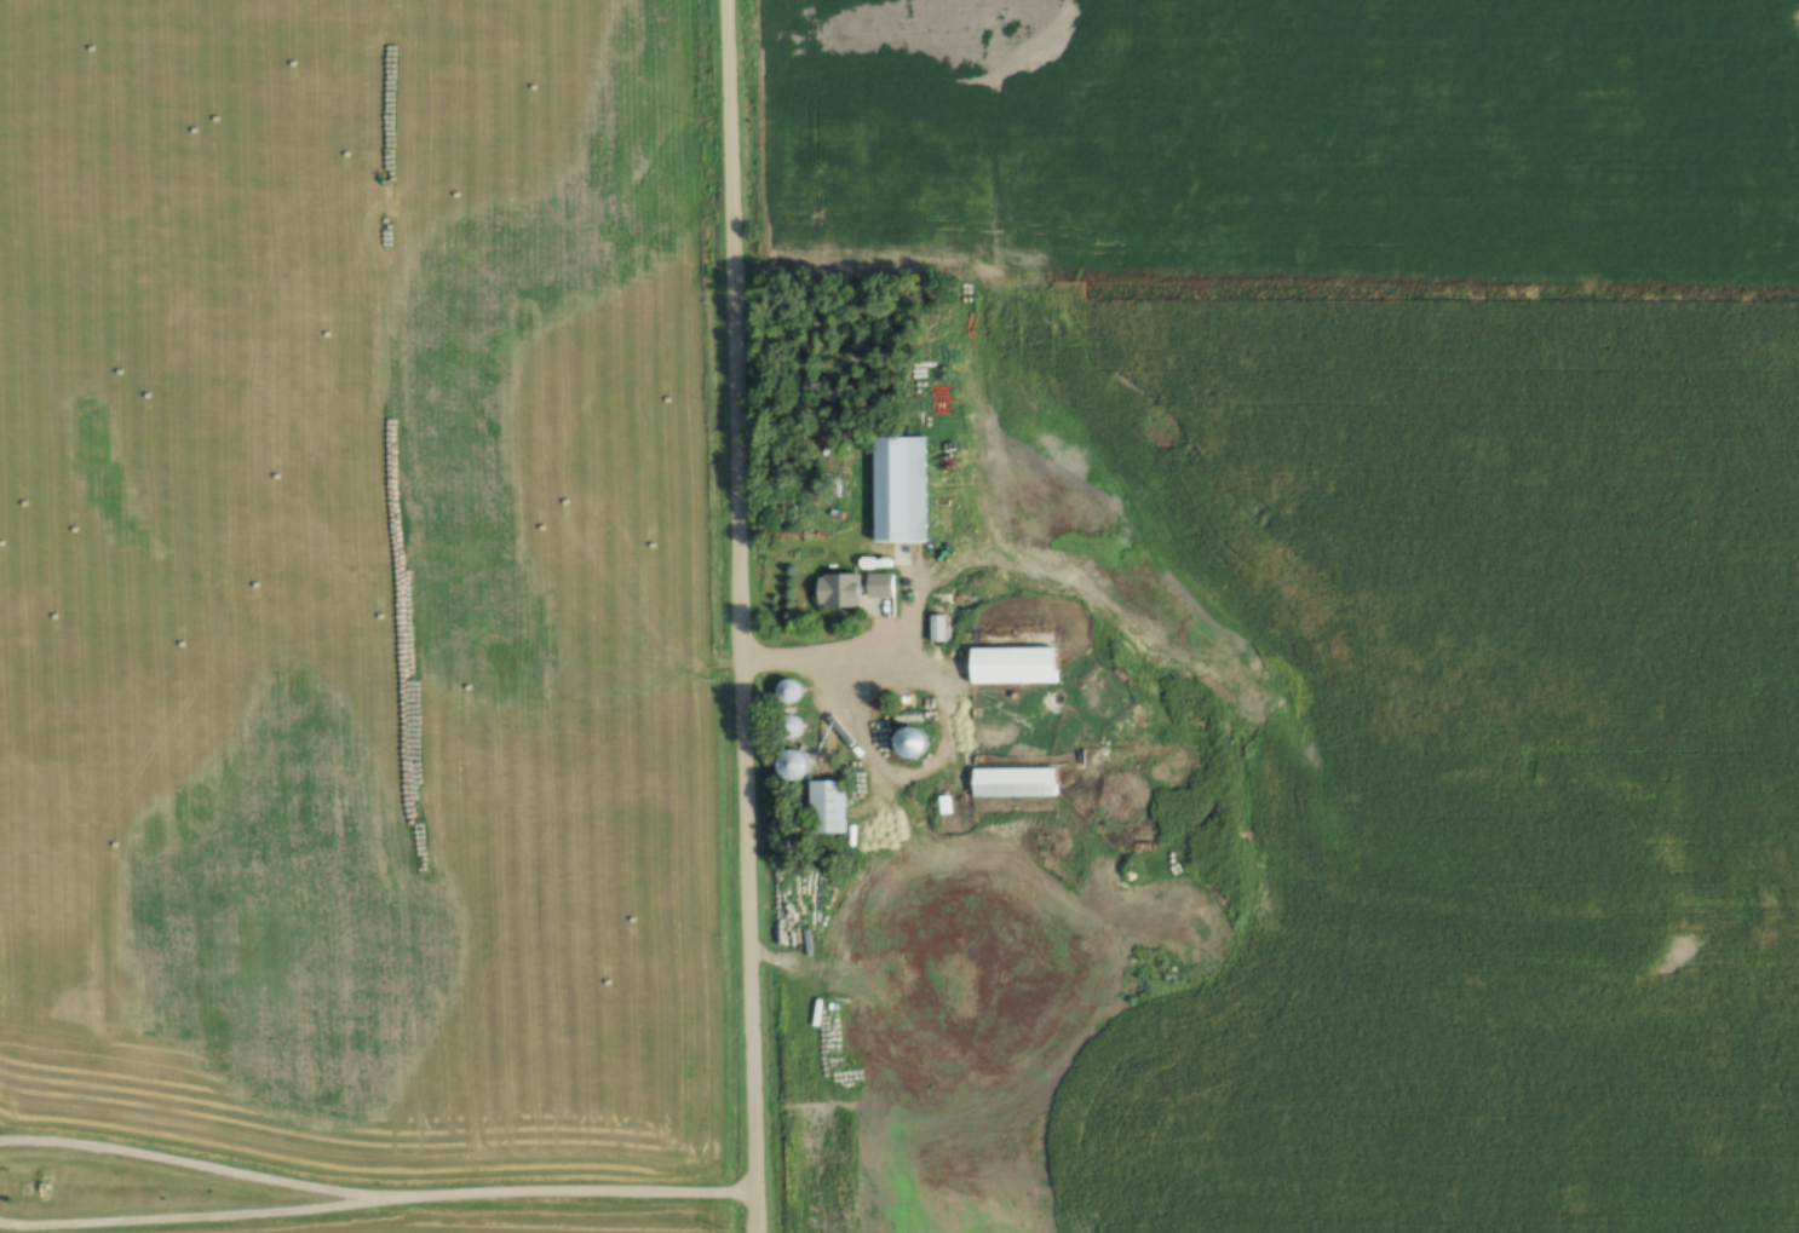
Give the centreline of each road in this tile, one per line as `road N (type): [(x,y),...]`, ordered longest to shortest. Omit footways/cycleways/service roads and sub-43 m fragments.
road 1 (residential): [(760,1232),(728,0)]

